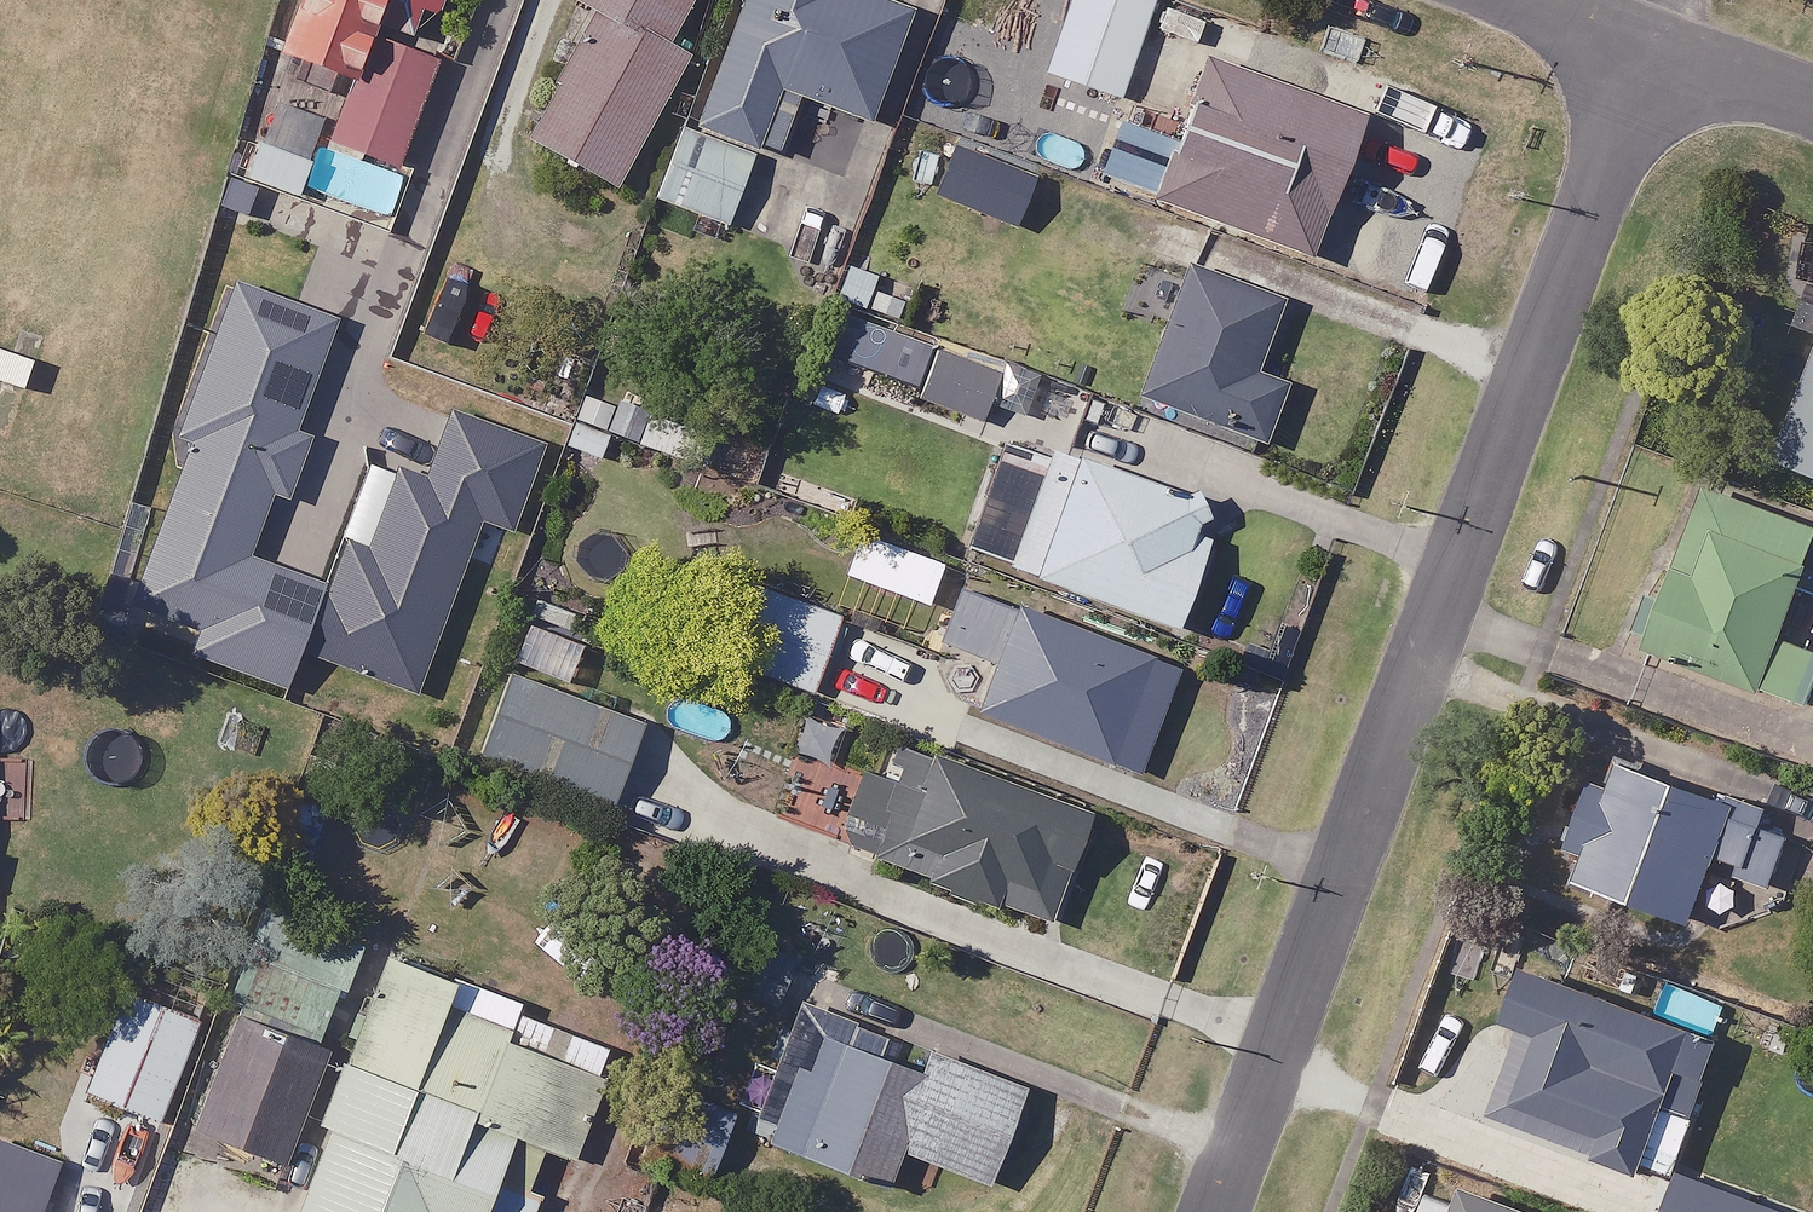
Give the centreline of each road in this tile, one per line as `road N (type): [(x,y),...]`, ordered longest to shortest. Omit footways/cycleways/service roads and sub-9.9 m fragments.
road 1 (residential): [(1213,1211),(1647,48)]
road 2 (residential): [(1647,48),(1812,110)]
road 3 (residential): [(1521,0),(1647,48)]

